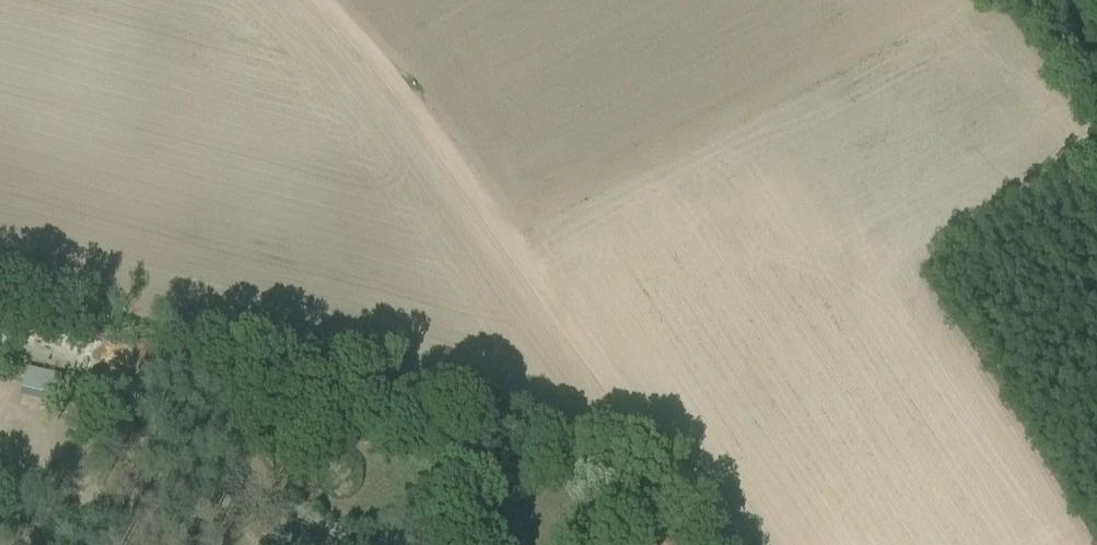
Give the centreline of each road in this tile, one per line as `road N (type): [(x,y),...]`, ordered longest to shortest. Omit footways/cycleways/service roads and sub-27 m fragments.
road 1 (track): [(319,0),(465,186),(721,544)]

